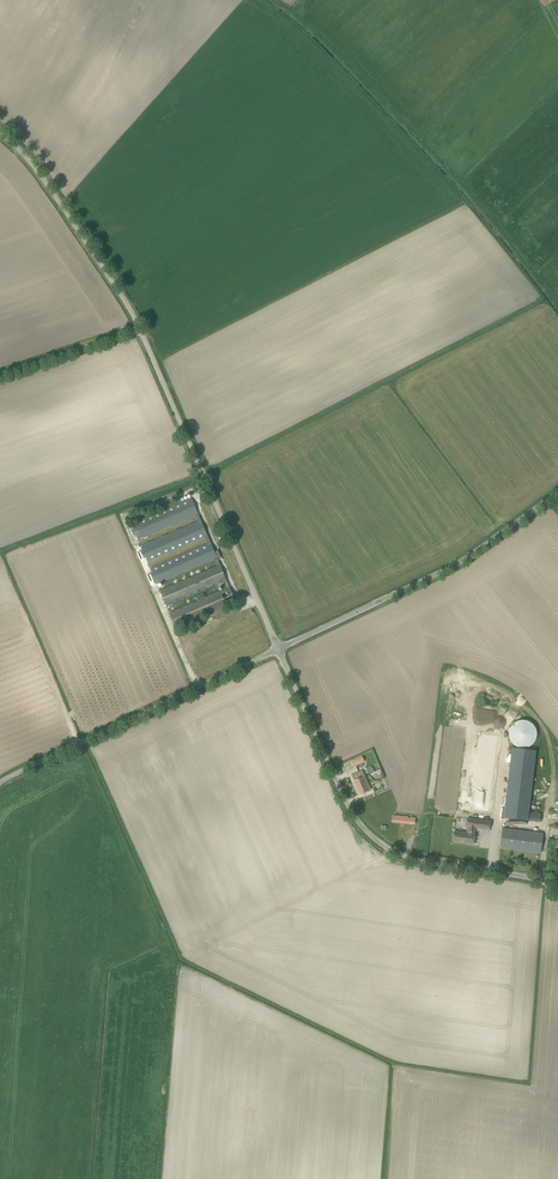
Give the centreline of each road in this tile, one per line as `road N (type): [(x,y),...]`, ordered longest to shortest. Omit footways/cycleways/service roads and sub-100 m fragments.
road 1 (unclassified): [(0,126),(37,161),(142,322),(280,648)]
road 2 (unclassified): [(557,889),(411,858),(379,841),(335,778),(280,648)]
road 3 (unclassified): [(280,648),(453,566),(557,491)]
road 4 (unclassified): [(0,786),(280,648)]

